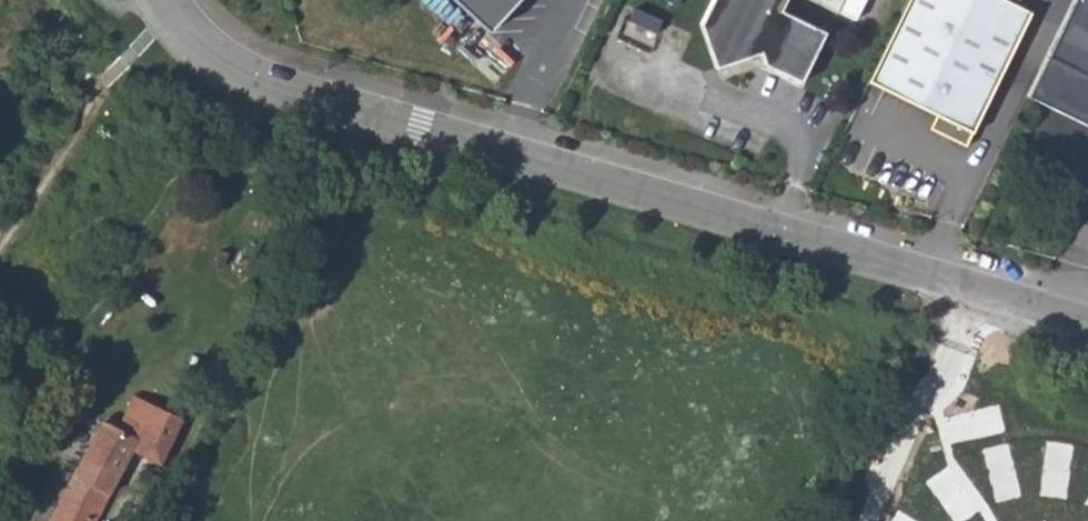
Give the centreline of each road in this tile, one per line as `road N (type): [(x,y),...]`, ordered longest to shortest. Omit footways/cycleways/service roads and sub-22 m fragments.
road 1 (unclassified): [(157,0),(165,16),(221,65),(295,96),(1087,328)]

